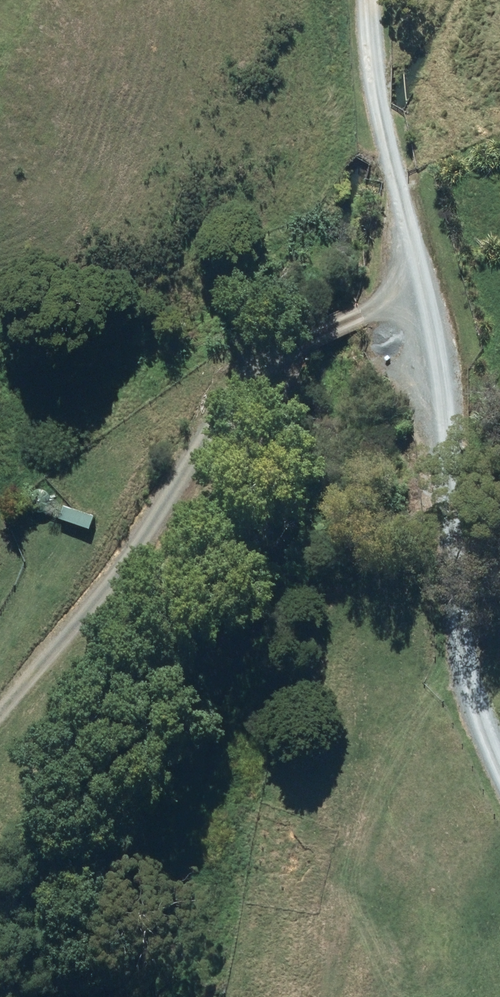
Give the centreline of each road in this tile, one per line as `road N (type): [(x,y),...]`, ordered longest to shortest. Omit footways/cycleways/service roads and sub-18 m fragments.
road 1 (track): [(381,0),(400,152),(445,359),(478,696),(499,738)]
road 2 (track): [(0,715),(190,463),(284,355),(430,290)]

